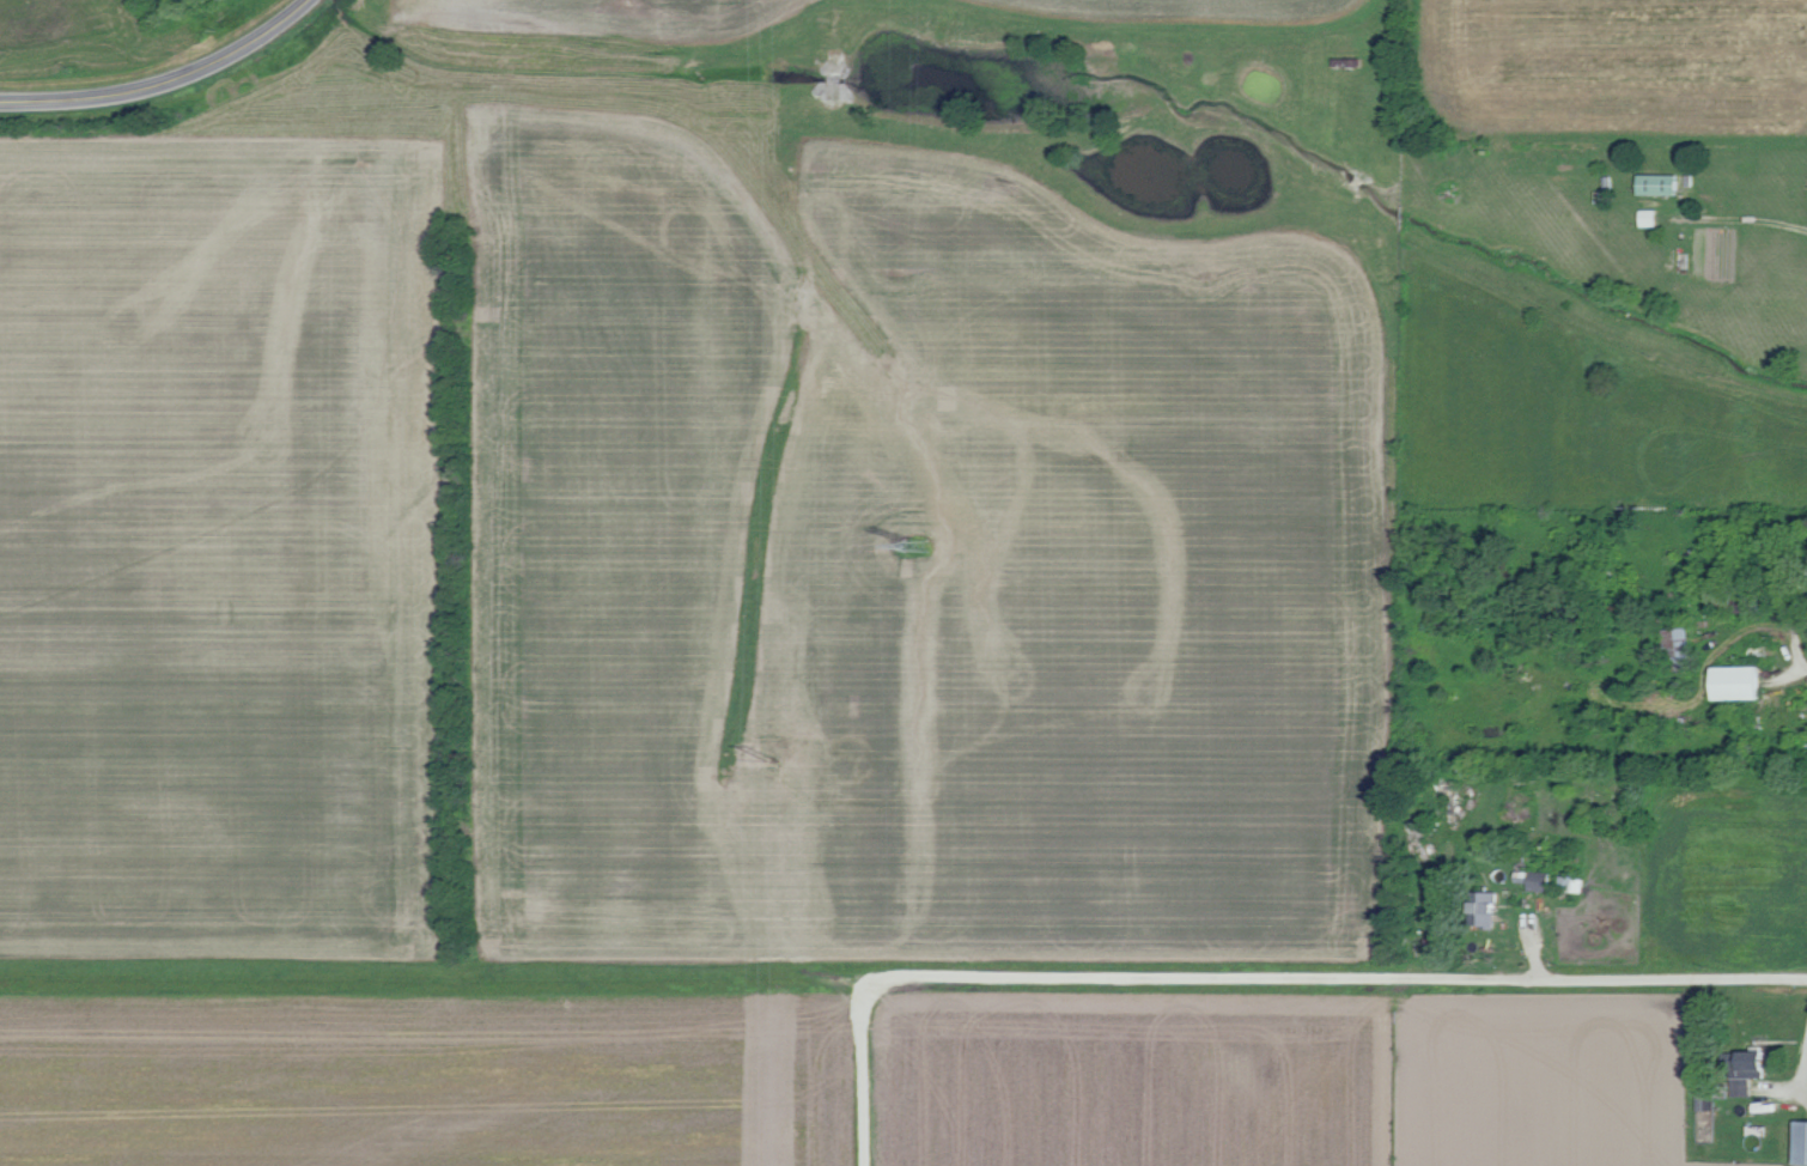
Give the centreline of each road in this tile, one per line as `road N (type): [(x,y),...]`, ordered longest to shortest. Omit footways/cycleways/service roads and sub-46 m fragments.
road 1 (residential): [(1806,978),(980,977),(893,978),(872,988)]
road 2 (tertiary): [(0,103),(124,97),(185,79),(315,0)]

